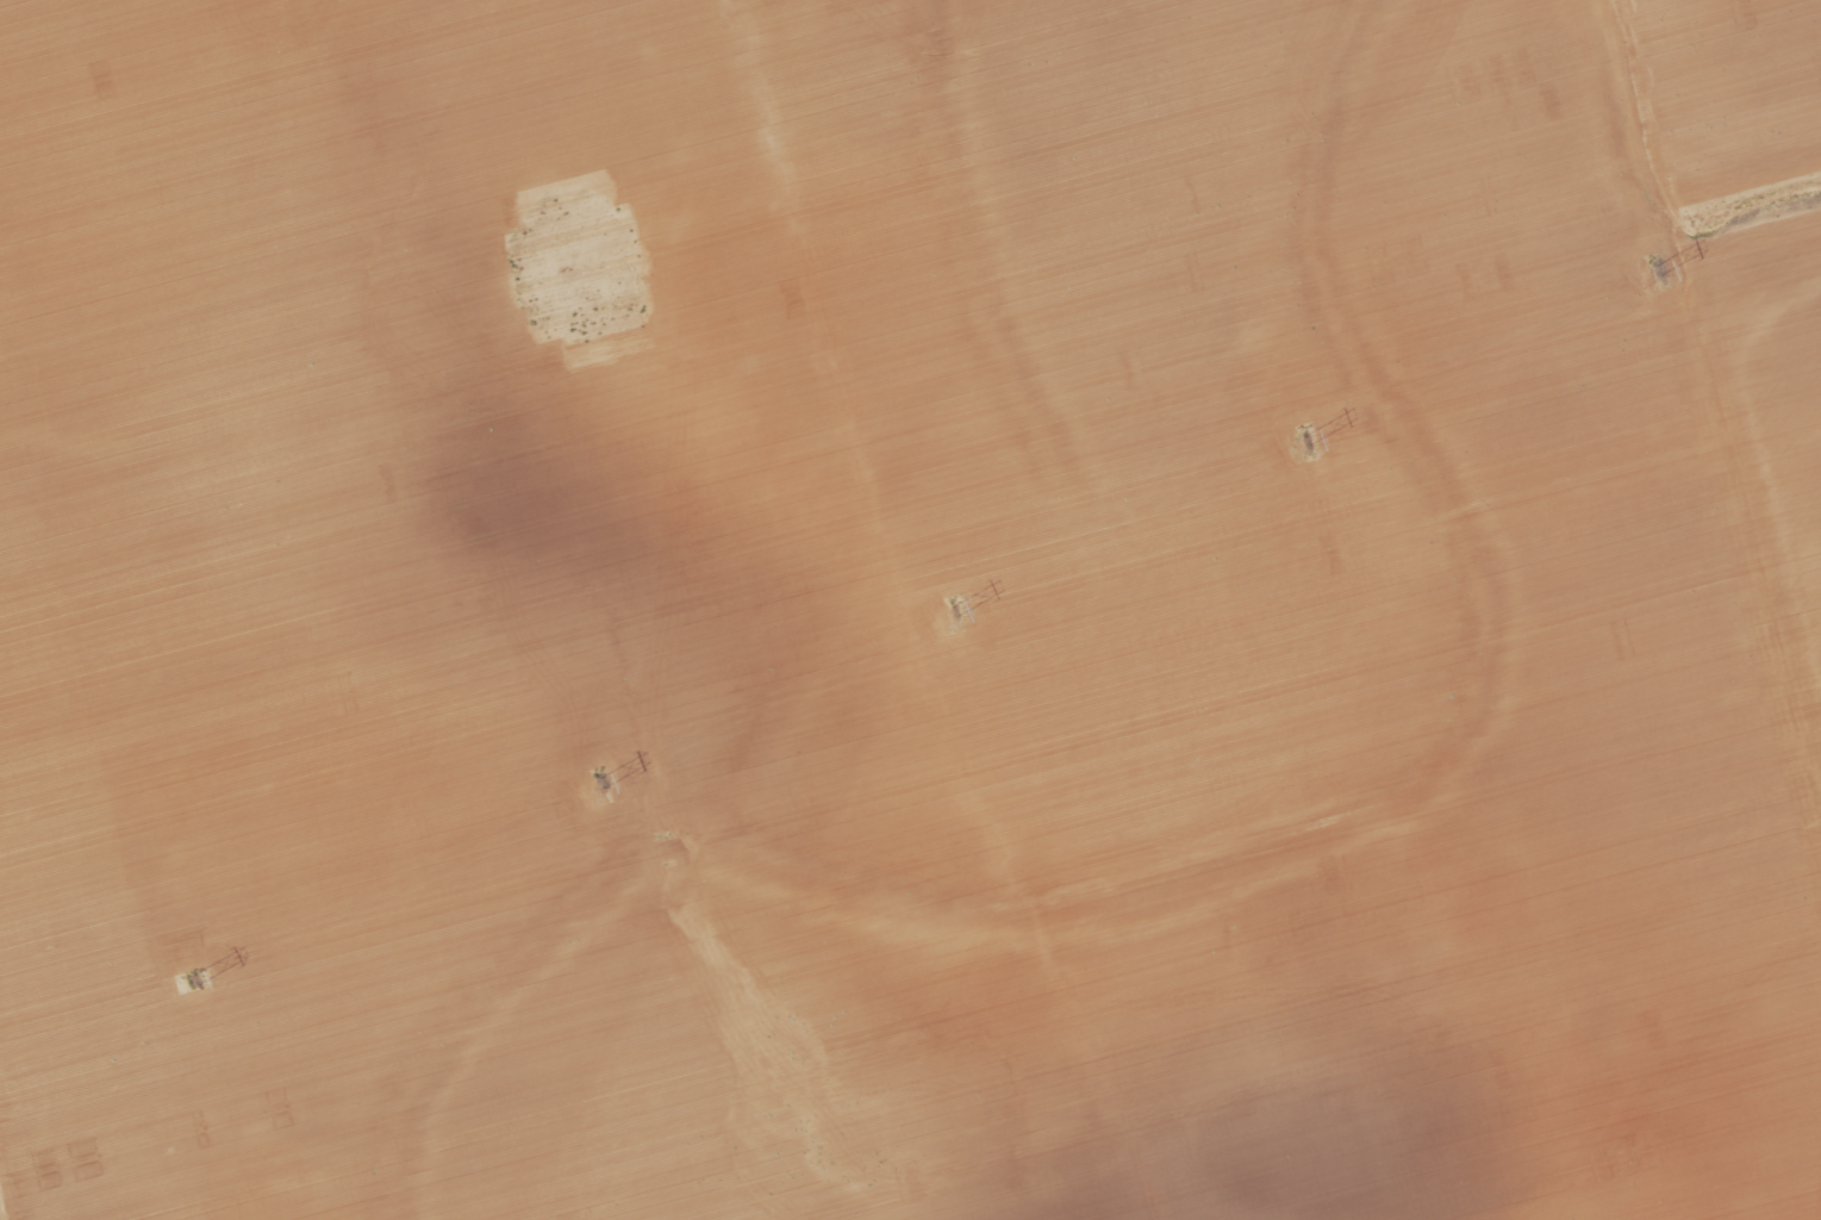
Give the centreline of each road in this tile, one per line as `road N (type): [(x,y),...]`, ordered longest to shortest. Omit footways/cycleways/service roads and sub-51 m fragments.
road 1 (track): [(1594,0),(1820,826)]

